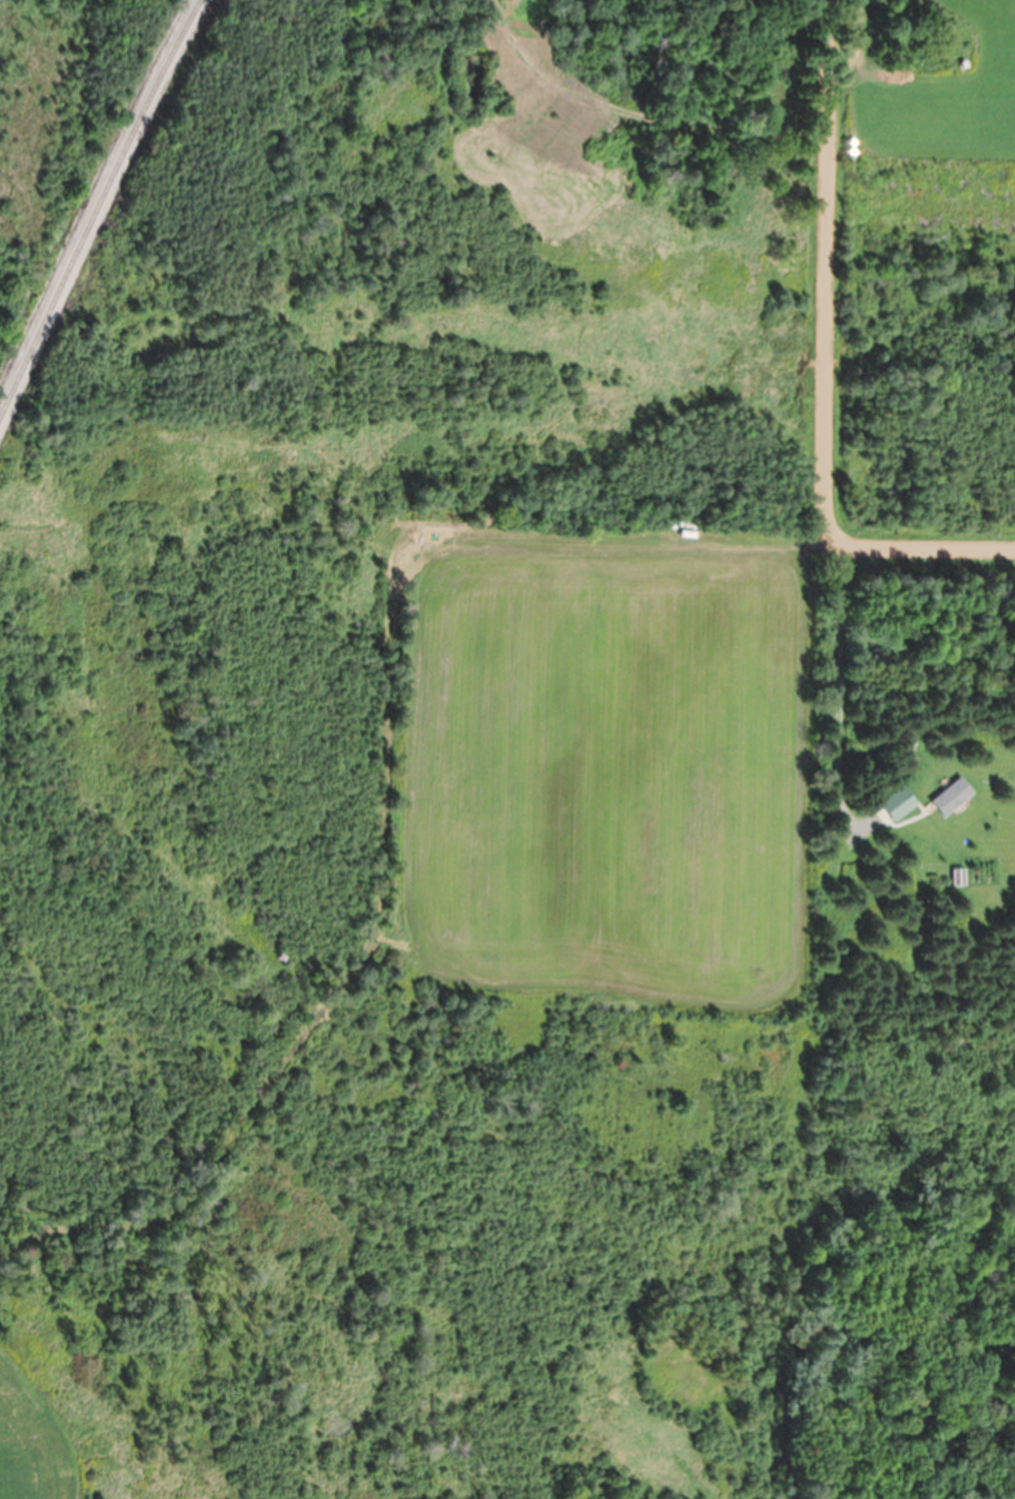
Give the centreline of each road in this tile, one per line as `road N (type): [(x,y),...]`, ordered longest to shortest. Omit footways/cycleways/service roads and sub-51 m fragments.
road 1 (residential): [(1014,549),(862,546),(839,531),(829,407),(828,122)]

